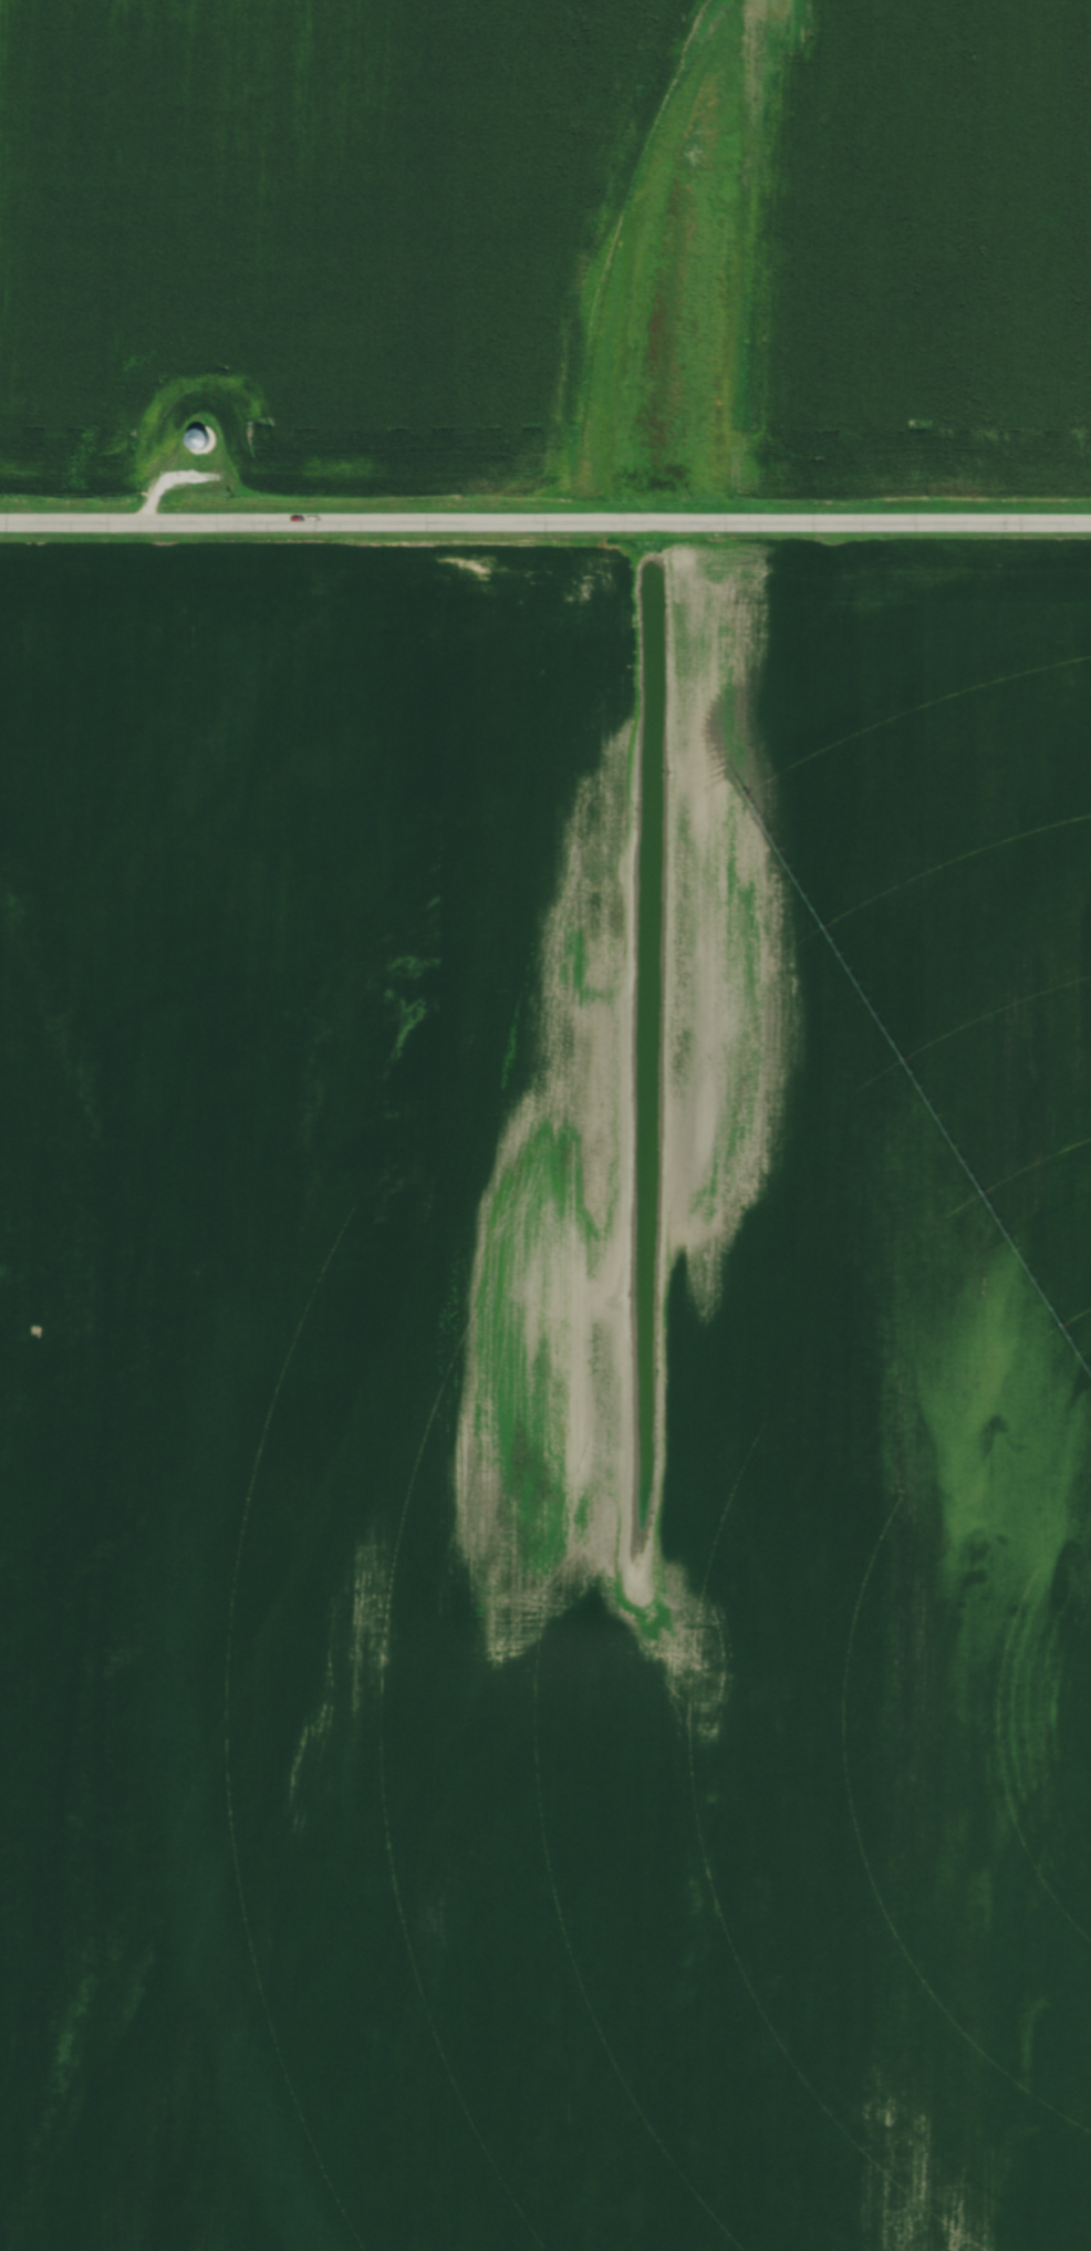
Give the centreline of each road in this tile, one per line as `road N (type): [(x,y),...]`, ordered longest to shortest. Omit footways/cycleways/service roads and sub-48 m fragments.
road 1 (residential): [(1090,531),(0,529)]

